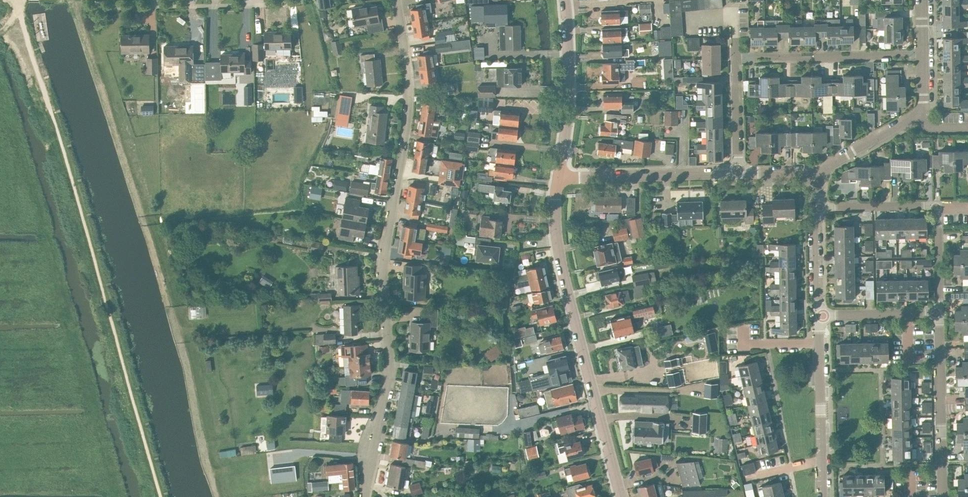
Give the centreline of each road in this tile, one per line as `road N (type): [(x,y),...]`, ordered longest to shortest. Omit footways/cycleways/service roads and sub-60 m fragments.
road 1 (residential): [(364,496),(389,373),(383,266),(408,112),(396,0)]
road 2 (unclassified): [(623,496),(558,249),(558,179)]
road 3 (residential): [(736,58),(923,55)]
road 4 (residential): [(944,496),(939,312)]
road 5 (residential): [(821,496),(819,315)]
road 6 (unclassified): [(558,179),(568,109),(564,0)]
road 7 (unclassified): [(558,179),(735,171)]
road 8 (residential): [(819,315),(939,312)]
road 9 (residential): [(937,207),(817,209)]

